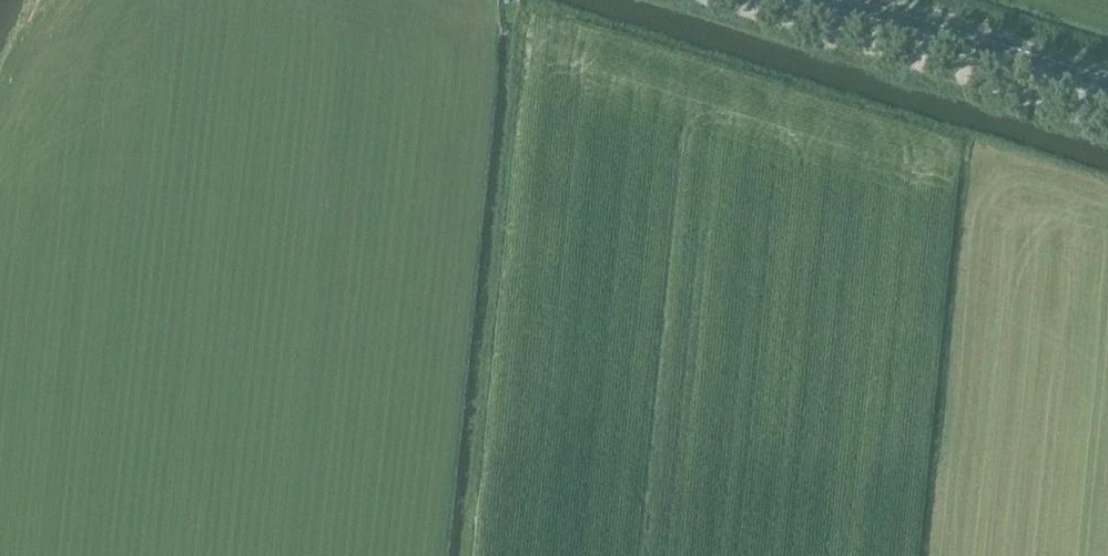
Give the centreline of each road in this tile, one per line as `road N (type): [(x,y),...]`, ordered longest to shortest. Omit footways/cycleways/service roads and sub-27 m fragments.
road 1 (unclassified): [(835,0),(1107,85)]

